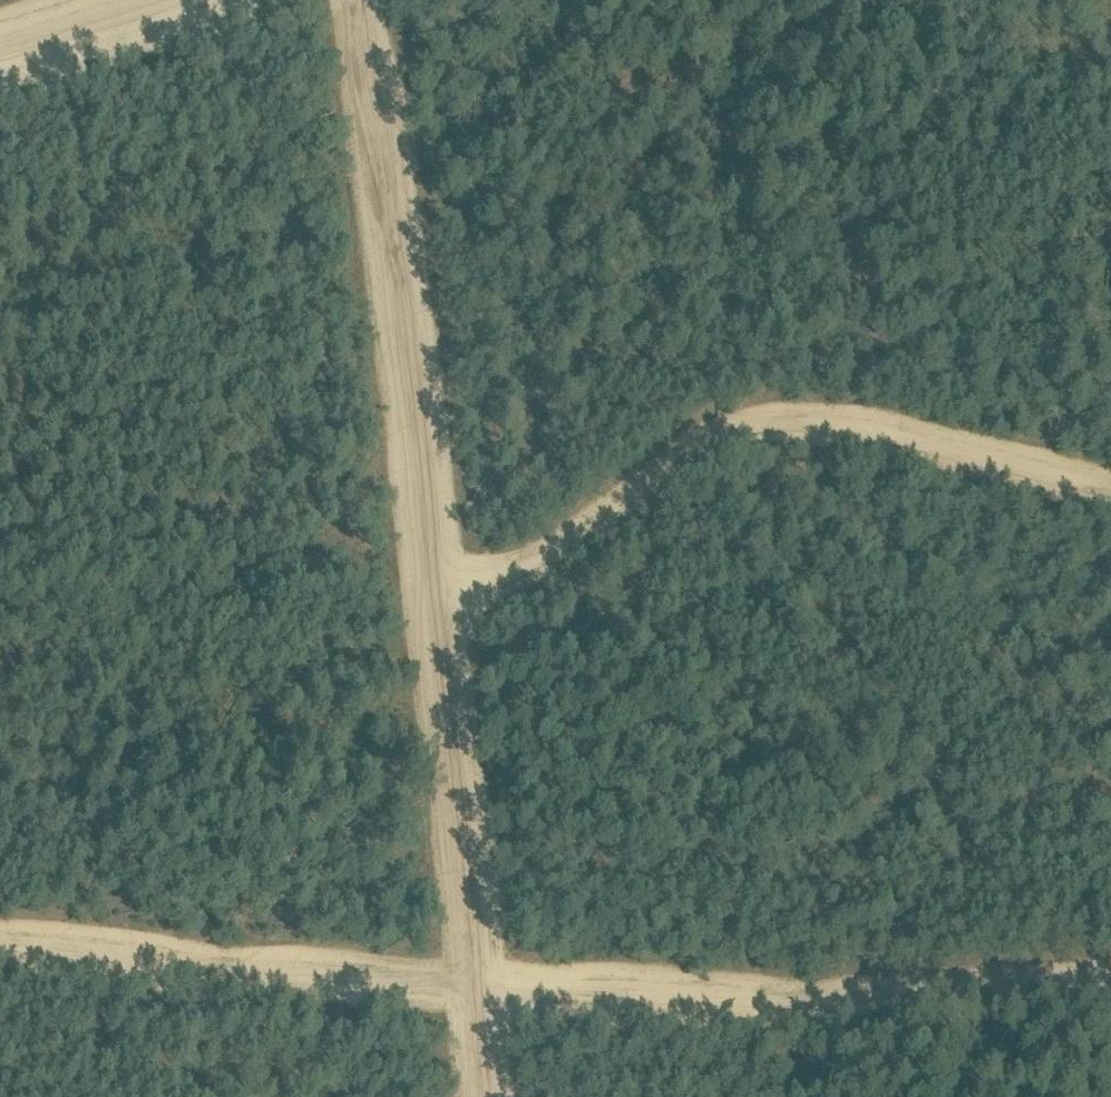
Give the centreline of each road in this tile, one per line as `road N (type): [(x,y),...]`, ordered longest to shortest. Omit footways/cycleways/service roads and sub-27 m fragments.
road 1 (track): [(0,947),(778,1003),(1110,974)]
road 2 (track): [(364,0),(493,1096)]
road 3 (track): [(437,618),(519,574),(745,420),(829,420),(1110,487)]
road 4 (track): [(0,53),(166,0)]

